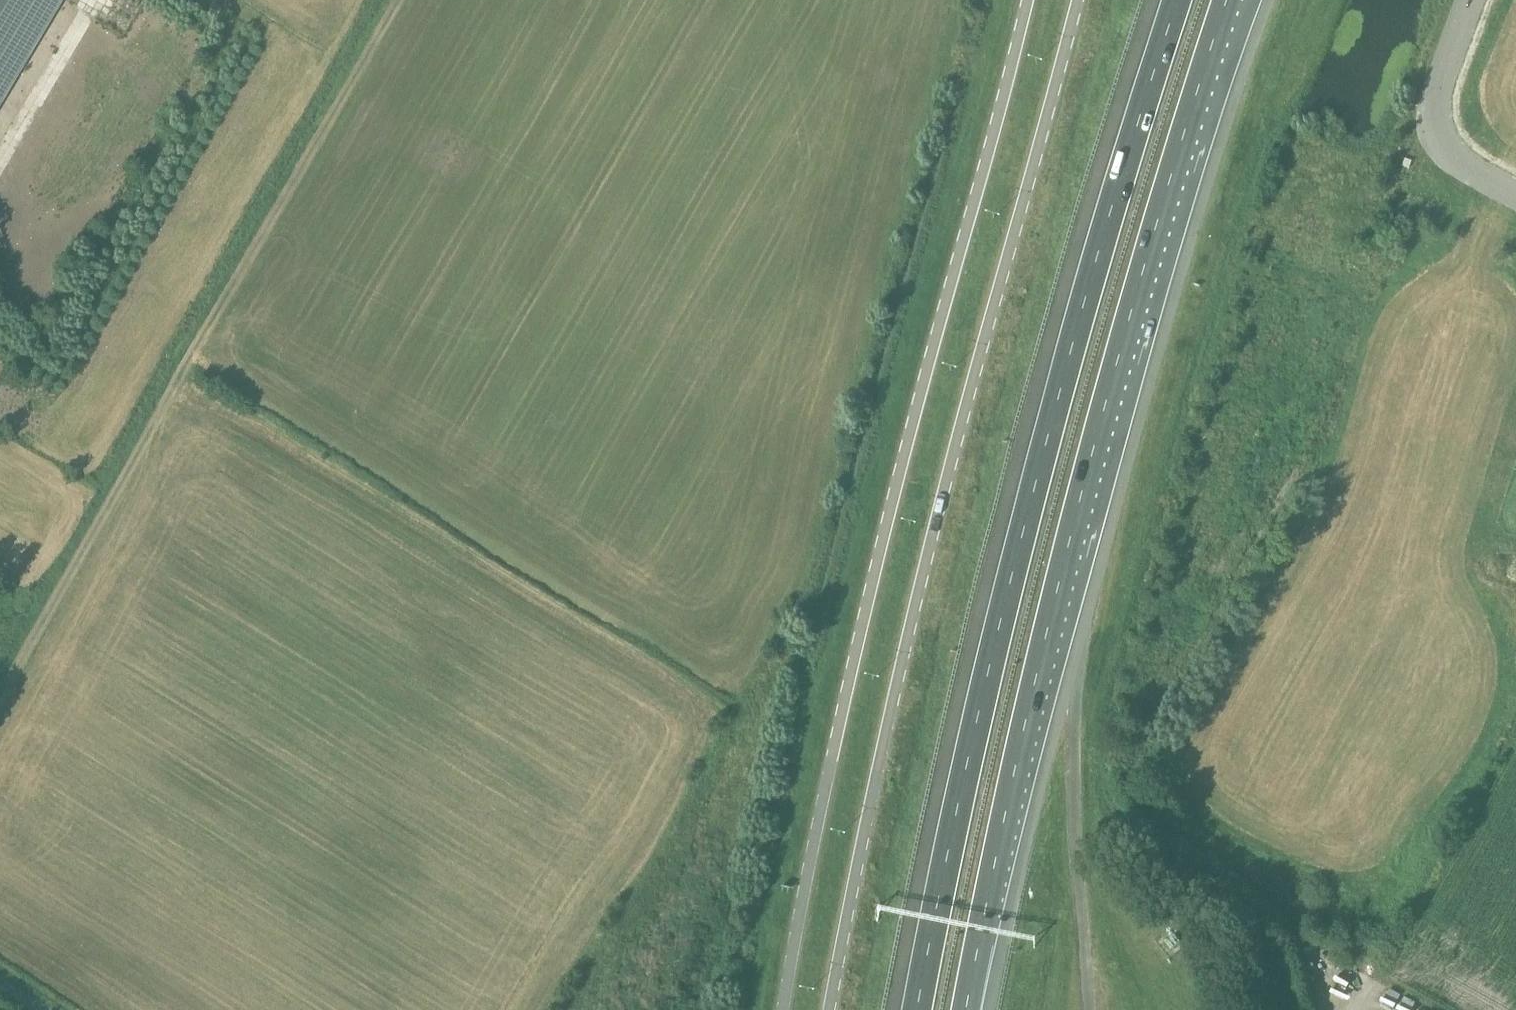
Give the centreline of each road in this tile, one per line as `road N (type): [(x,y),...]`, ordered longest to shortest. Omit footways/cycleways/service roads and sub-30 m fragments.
road 1 (motorway): [(965,1009),(1067,550),(1227,0)]
road 2 (motorway): [(1178,0),(1026,520),(917,1009)]
road 3 (secondary): [(831,1009),(931,543),(1079,0)]
road 4 (secondary): [(1029,0),(874,581),(784,1009)]
road 5 (track): [(0,687),(397,0)]
road 6 (unclassified): [(1515,190),(1467,162),(1440,128),(1440,80),(1469,0)]

